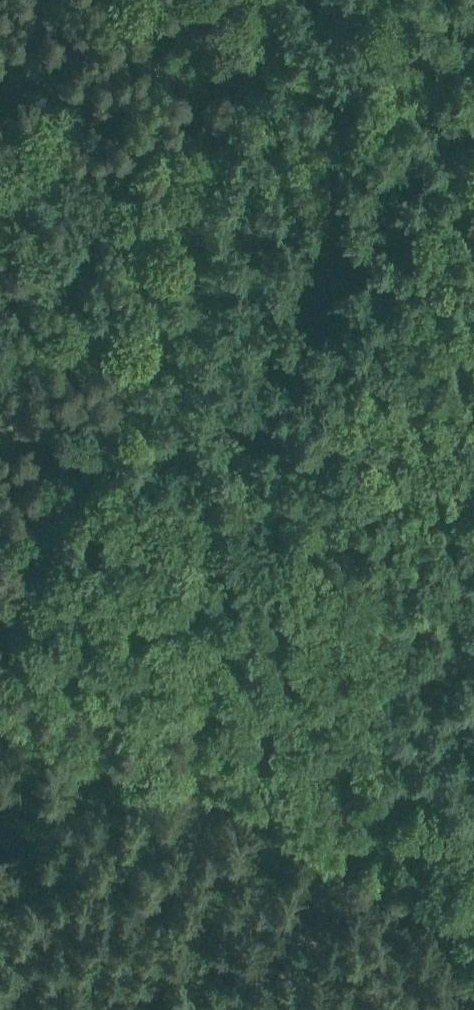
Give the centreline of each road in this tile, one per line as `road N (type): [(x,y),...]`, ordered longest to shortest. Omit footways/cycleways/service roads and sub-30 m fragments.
road 1 (track): [(0,676),(158,725),(333,819),(473,924)]
road 2 (track): [(265,0),(105,381)]
road 3 (track): [(105,381),(0,650)]

